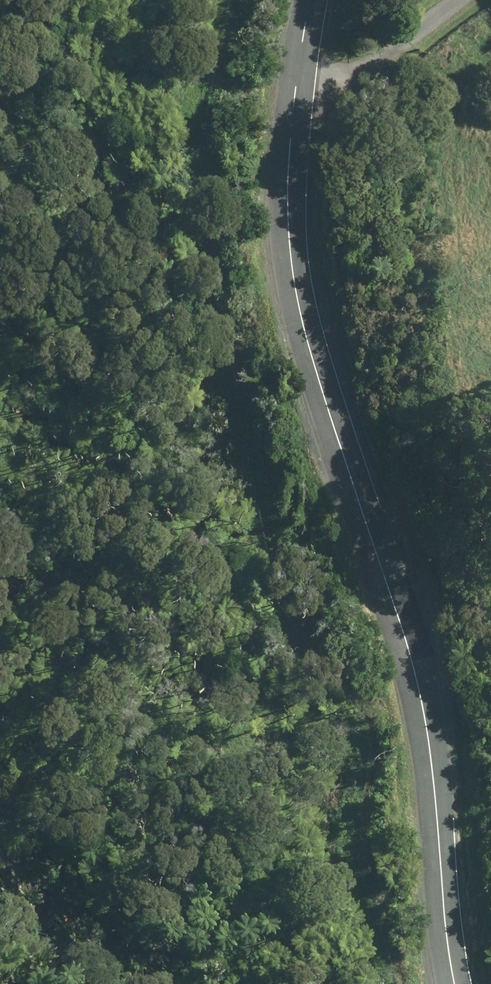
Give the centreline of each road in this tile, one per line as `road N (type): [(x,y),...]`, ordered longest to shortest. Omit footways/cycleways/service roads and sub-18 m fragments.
road 1 (unclassified): [(315,0),(289,220),(432,685),(471,983)]
road 2 (track): [(195,143),(346,565),(364,897),(381,983)]

